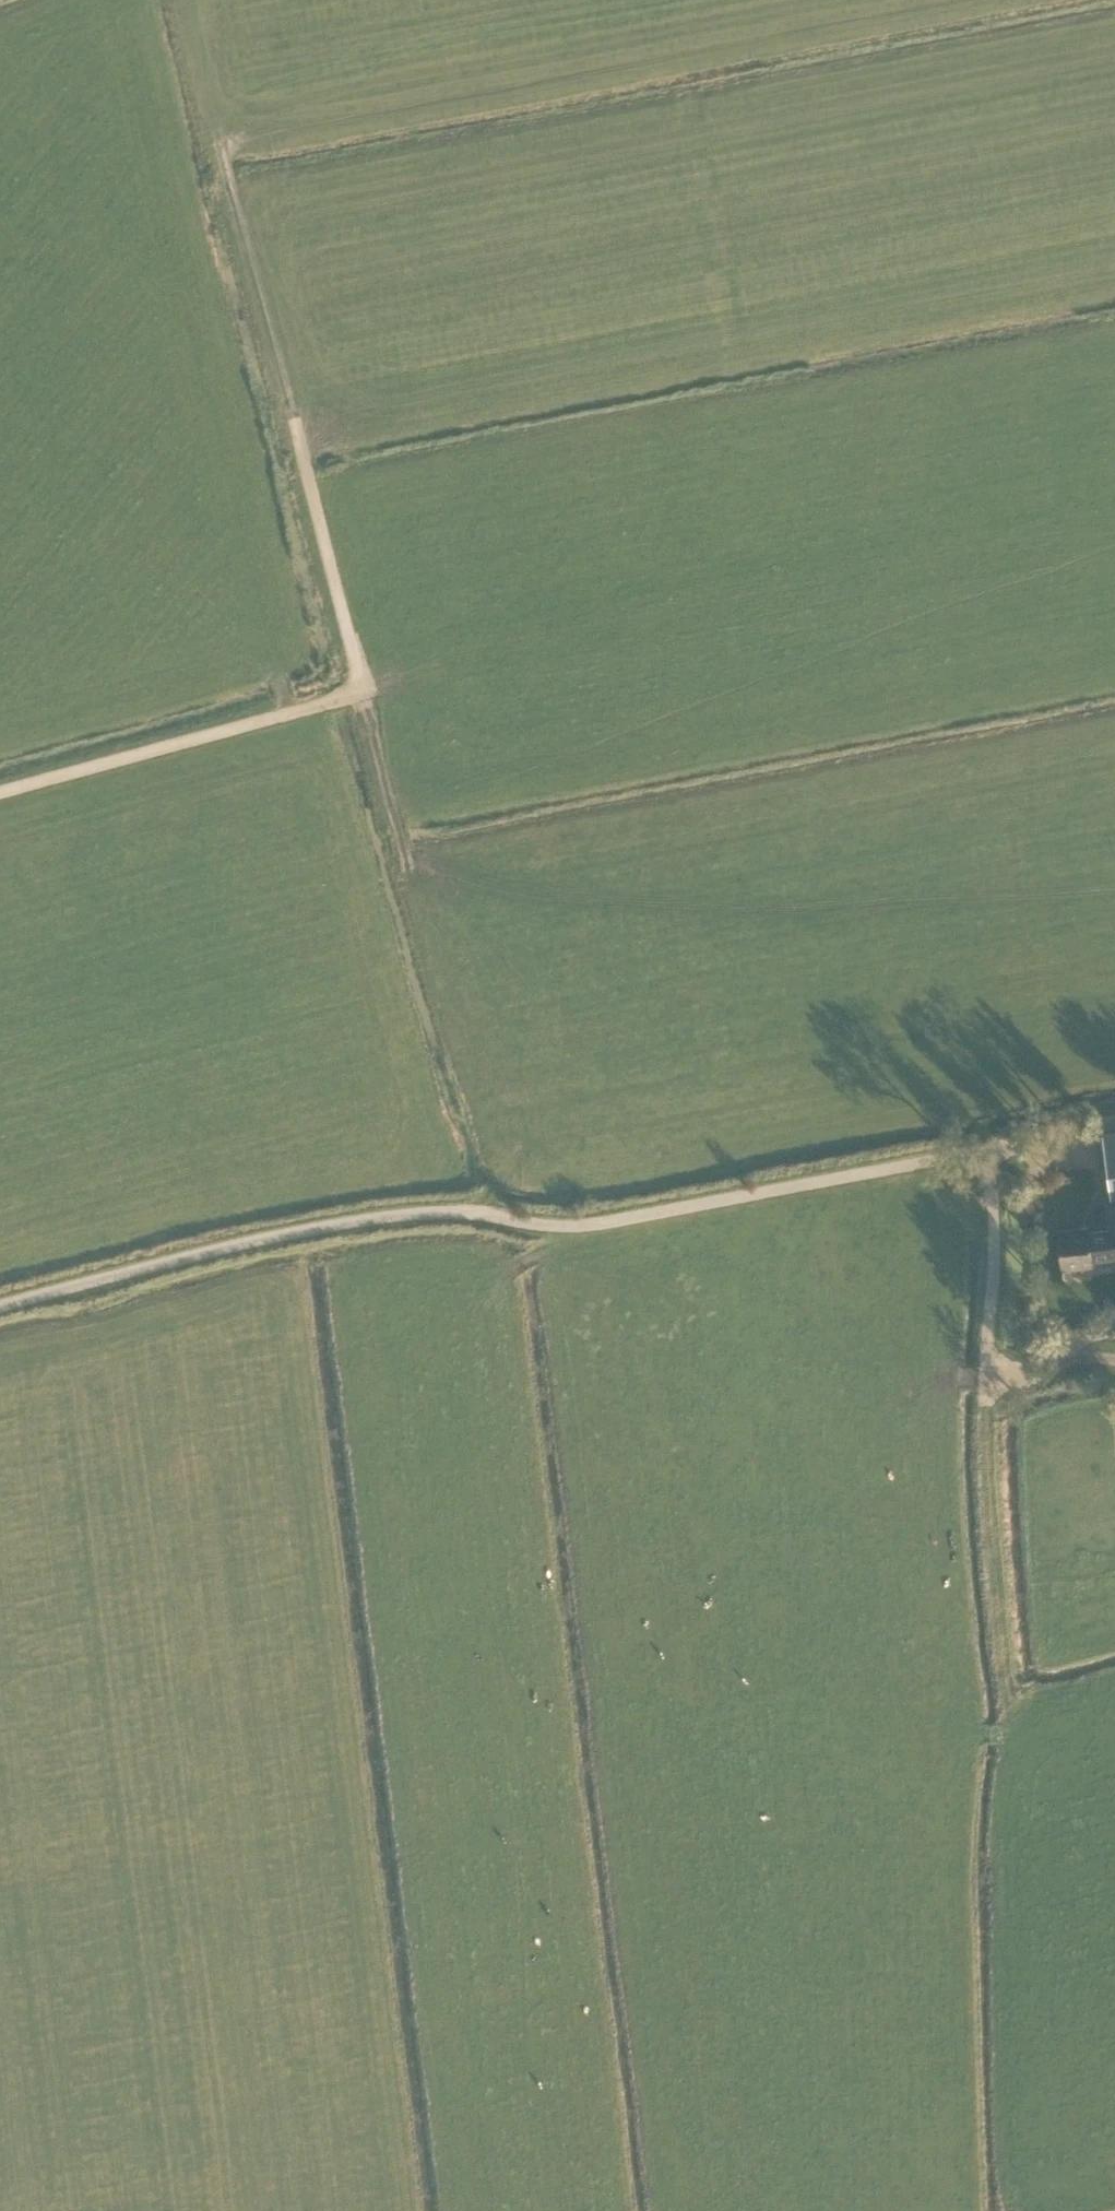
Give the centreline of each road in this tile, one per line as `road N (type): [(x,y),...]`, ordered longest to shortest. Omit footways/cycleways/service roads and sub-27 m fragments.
road 1 (unclassified): [(0,1309),(380,1220),(485,1216),(552,1228),(591,1226),(1065,1136)]
road 2 (track): [(0,791),(353,698),(287,428)]
road 3 (track): [(353,698),(399,877)]

